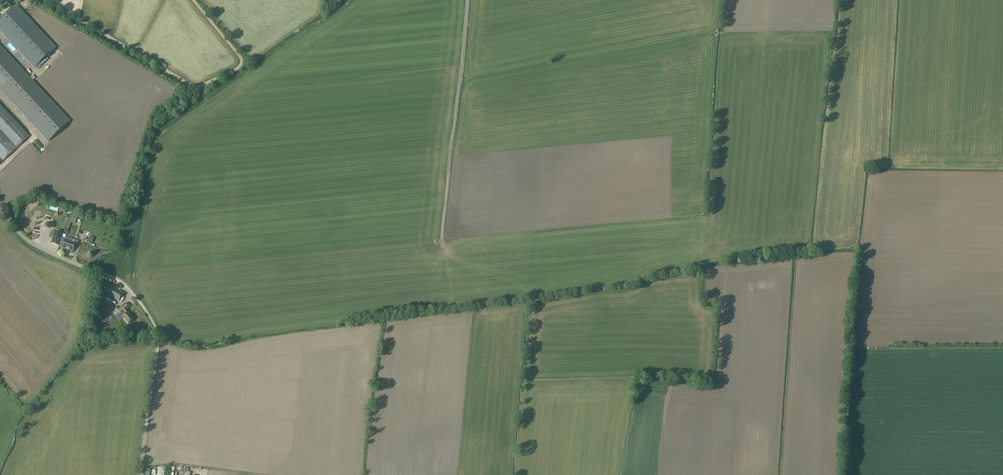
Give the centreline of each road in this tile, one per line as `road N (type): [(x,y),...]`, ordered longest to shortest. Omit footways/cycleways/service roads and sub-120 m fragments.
road 1 (track): [(146,434),(158,335),(143,306),(123,283),(27,240),(0,208)]
road 2 (track): [(441,247),(467,0)]

